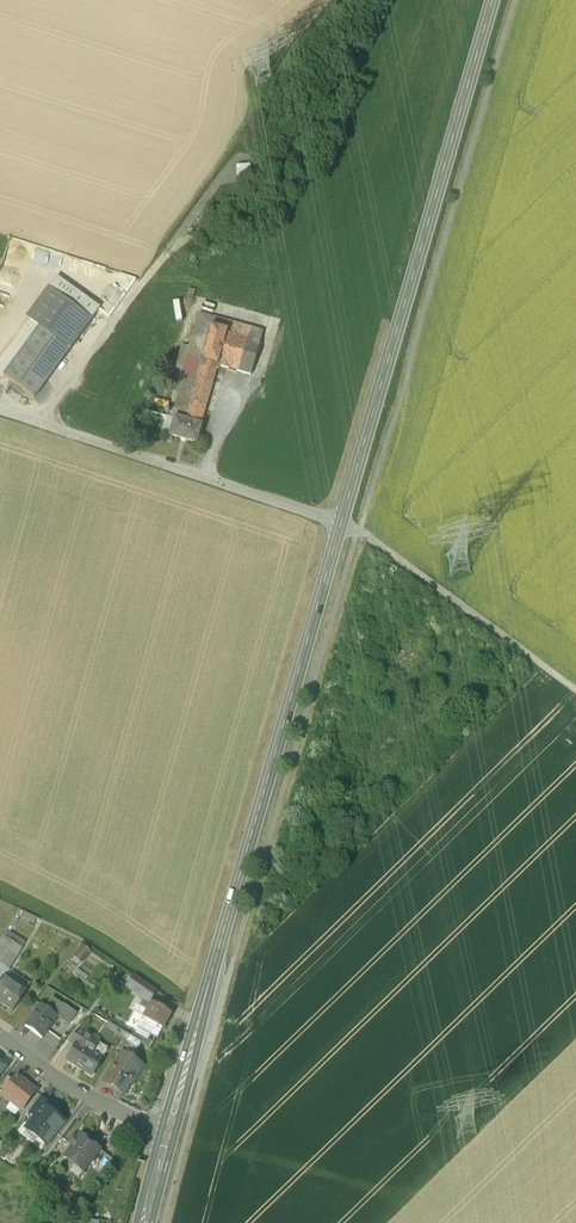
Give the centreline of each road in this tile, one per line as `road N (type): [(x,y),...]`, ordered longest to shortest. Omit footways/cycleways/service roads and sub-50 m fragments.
road 1 (primary): [(168,1132),(341,523)]
road 2 (primary): [(341,523),(492,0)]
road 3 (residential): [(341,523),(0,410)]
road 4 (track): [(575,689),(341,523)]
road 5 (residential): [(168,1132),(45,1071),(0,1031)]
road 6 (track): [(313,127),(383,0)]

